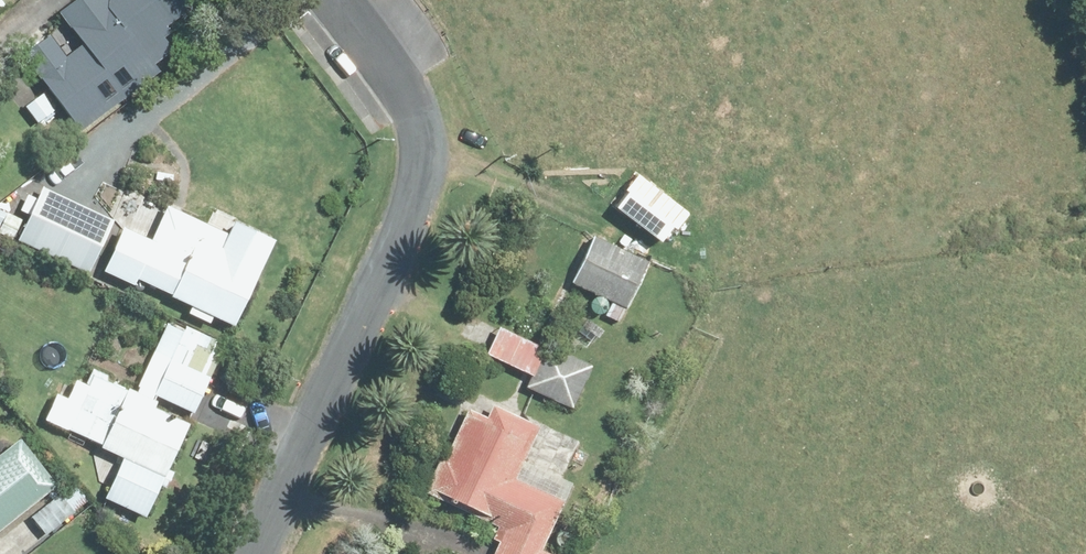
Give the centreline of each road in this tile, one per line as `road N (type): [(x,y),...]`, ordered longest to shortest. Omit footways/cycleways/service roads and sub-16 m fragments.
road 1 (residential): [(335,0),(395,78),(421,163),(246,553)]

